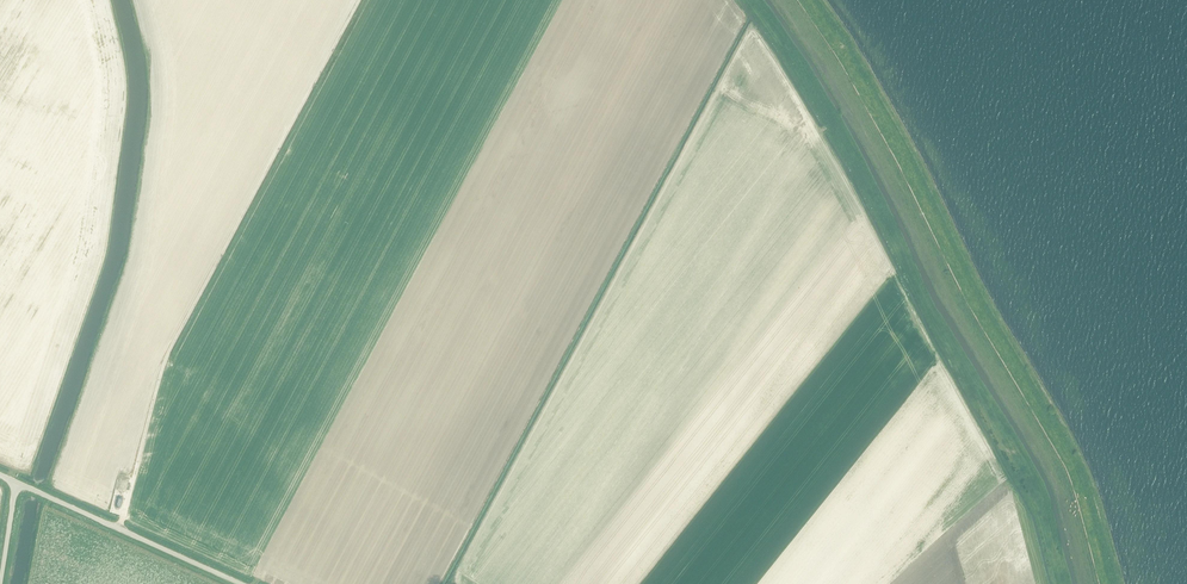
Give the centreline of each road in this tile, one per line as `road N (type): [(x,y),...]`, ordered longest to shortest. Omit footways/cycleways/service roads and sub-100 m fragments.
road 1 (track): [(1062,583),(1015,451),(932,321),(816,90),(748,0)]
road 2 (track): [(360,0),(170,351),(122,531)]
road 3 (unclassified): [(238,583),(16,482)]

